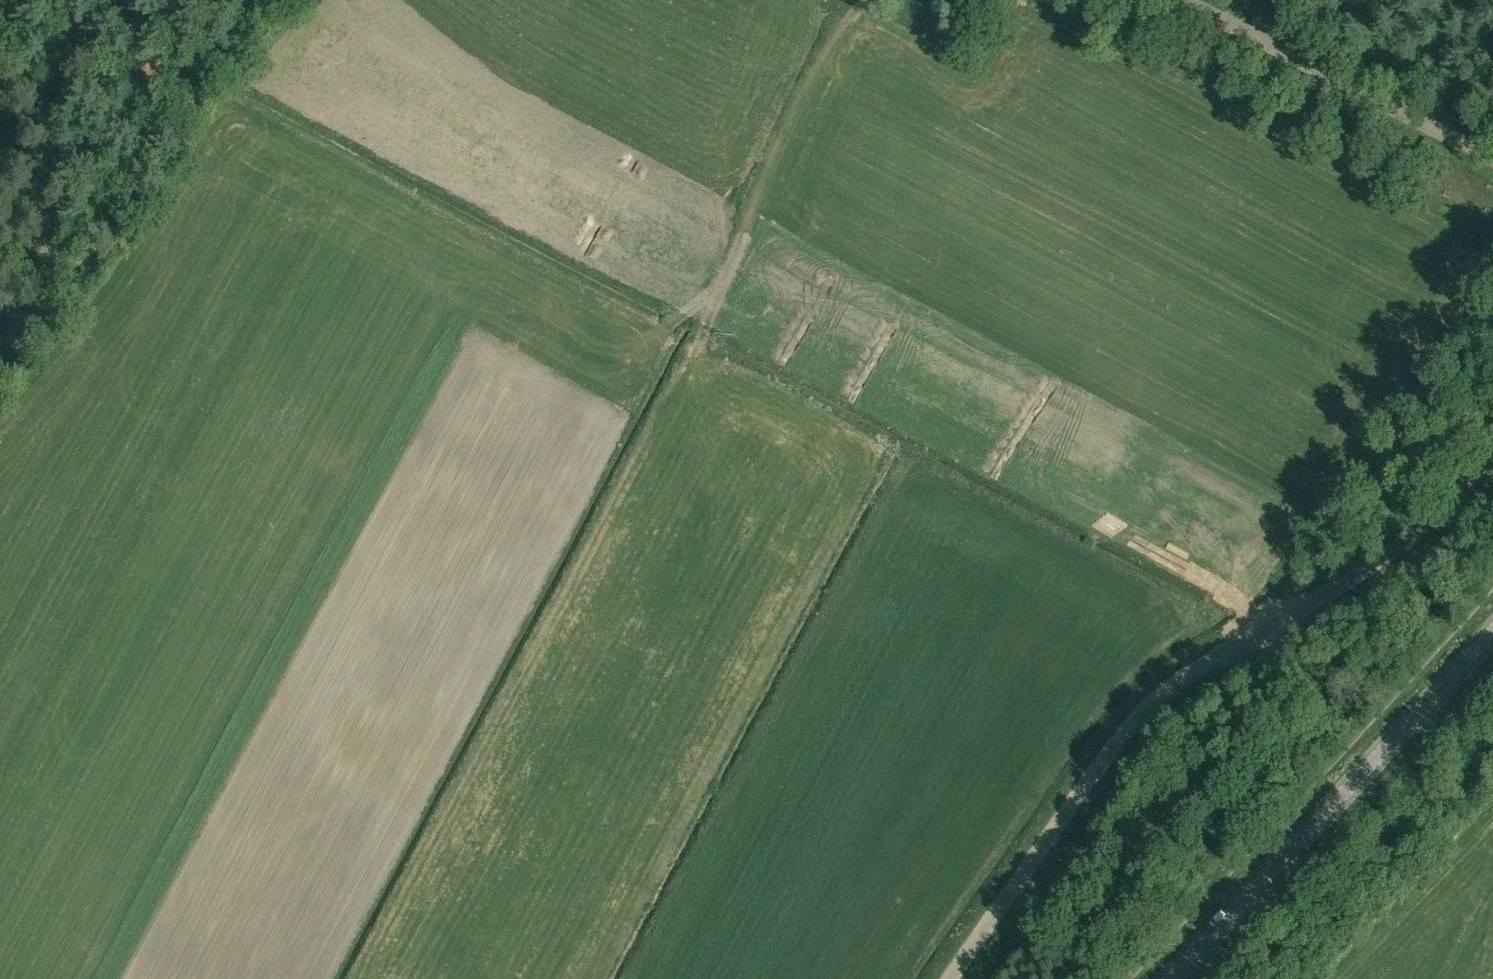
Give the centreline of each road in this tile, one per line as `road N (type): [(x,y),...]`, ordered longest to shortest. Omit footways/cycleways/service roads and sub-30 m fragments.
road 1 (unclassified): [(951,978),(1066,816),(1177,683),(1423,534),(1492,448)]
road 2 (tertiary): [(1170,978),(1492,632)]
road 3 (unclassified): [(1492,163),(1176,0)]

